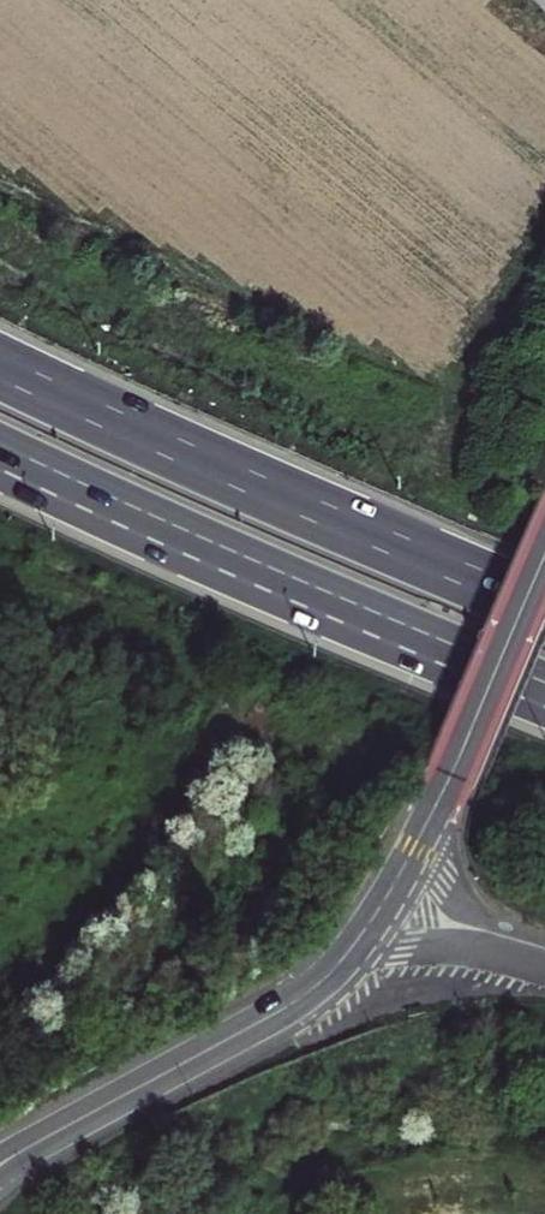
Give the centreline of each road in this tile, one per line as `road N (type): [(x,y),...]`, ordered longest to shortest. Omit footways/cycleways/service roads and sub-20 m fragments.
road 1 (motorway): [(544,603),(0,365)]
road 2 (motorway): [(0,456),(544,693)]
road 3 (tertiary): [(544,554),(449,782),(379,912)]
road 4 (tertiary): [(379,912),(325,980),(131,1091)]
road 5 (unclassified): [(379,912),(544,956)]
road 6 (tertiary): [(0,1177),(131,1091)]
road 7 (tertiary): [(131,1091),(0,1157)]

